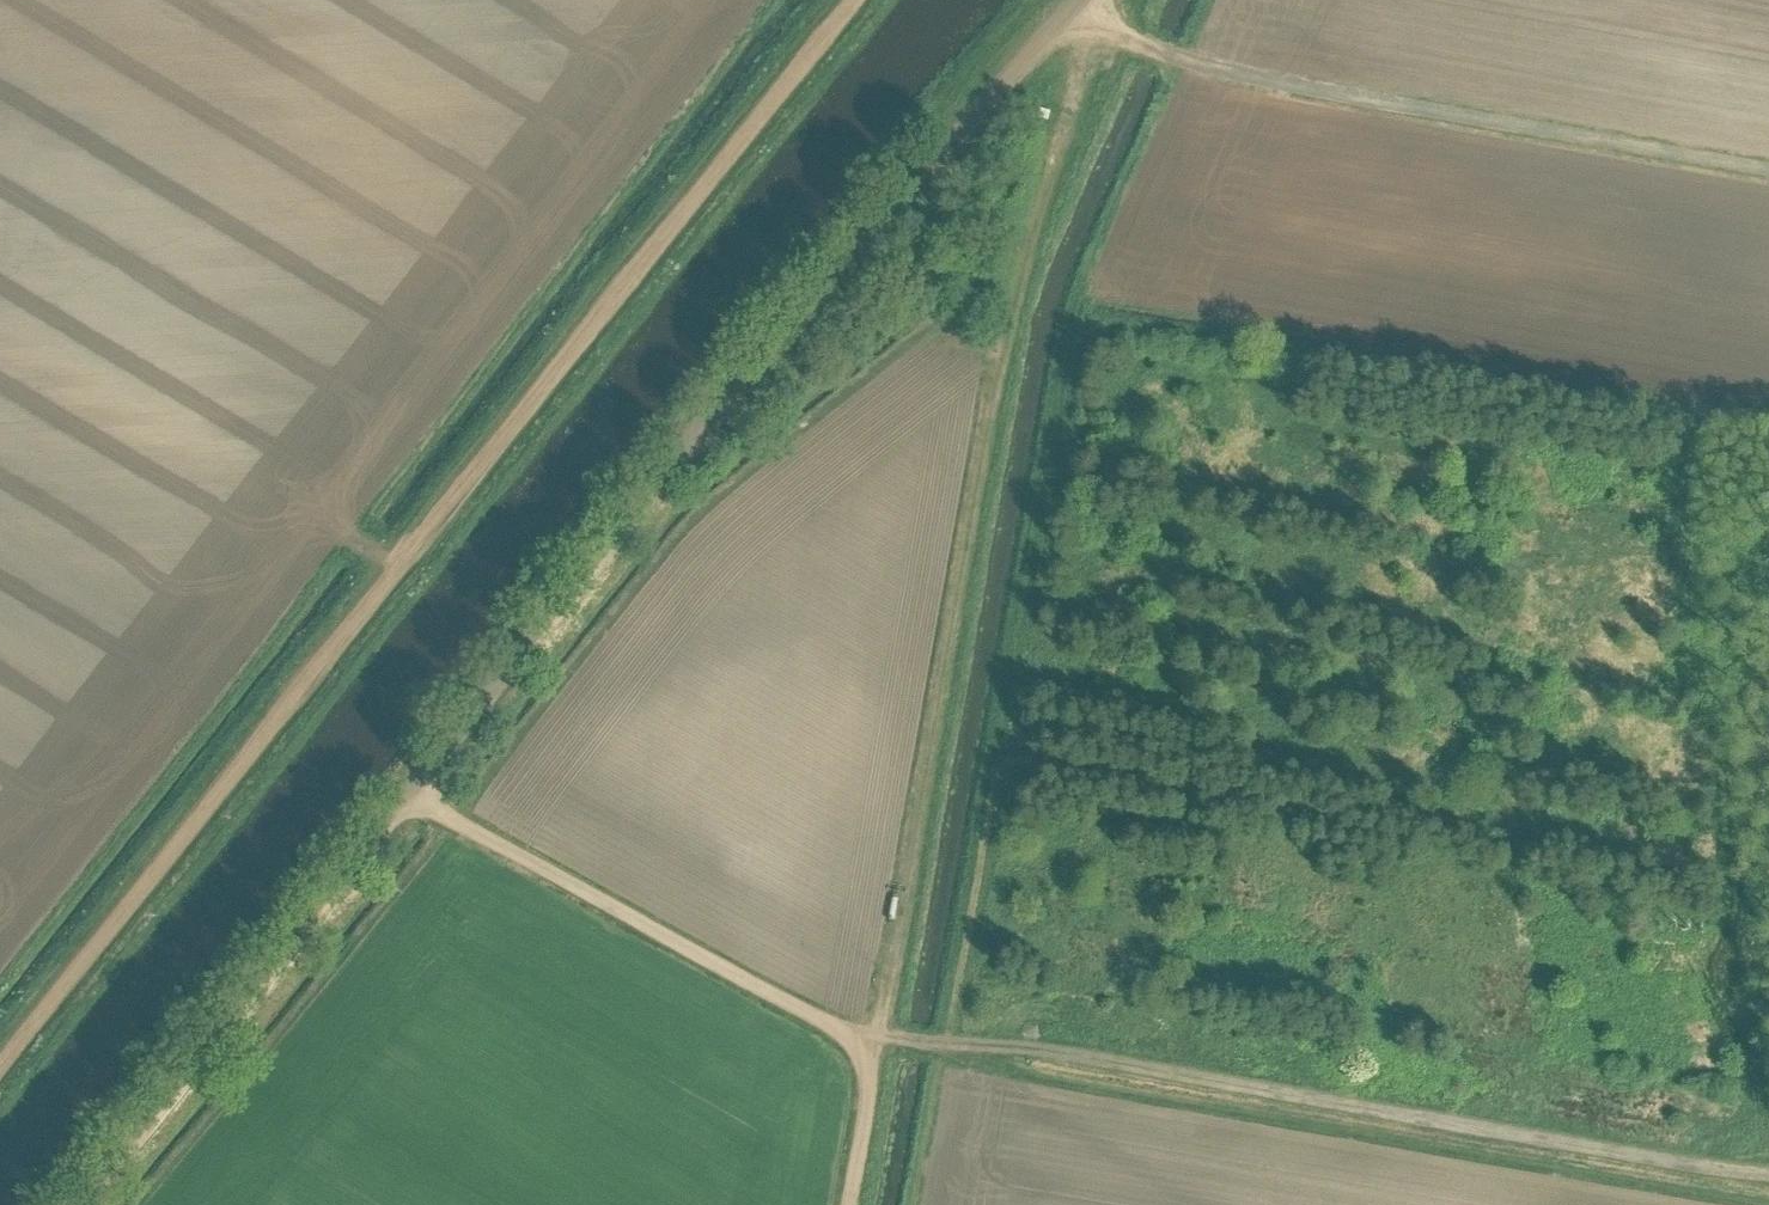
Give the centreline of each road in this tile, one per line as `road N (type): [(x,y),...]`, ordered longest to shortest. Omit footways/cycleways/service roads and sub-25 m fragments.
road 1 (unclassified): [(67,1204),(750,371),(1081,0)]
road 2 (track): [(0,1060),(841,0)]
road 3 (track): [(1086,0),(1102,28),(1074,70),(1020,263),(876,1038)]
road 4 (track): [(405,794),(828,1026),(876,1038)]
road 5 (residential): [(876,1038),(846,1204)]

